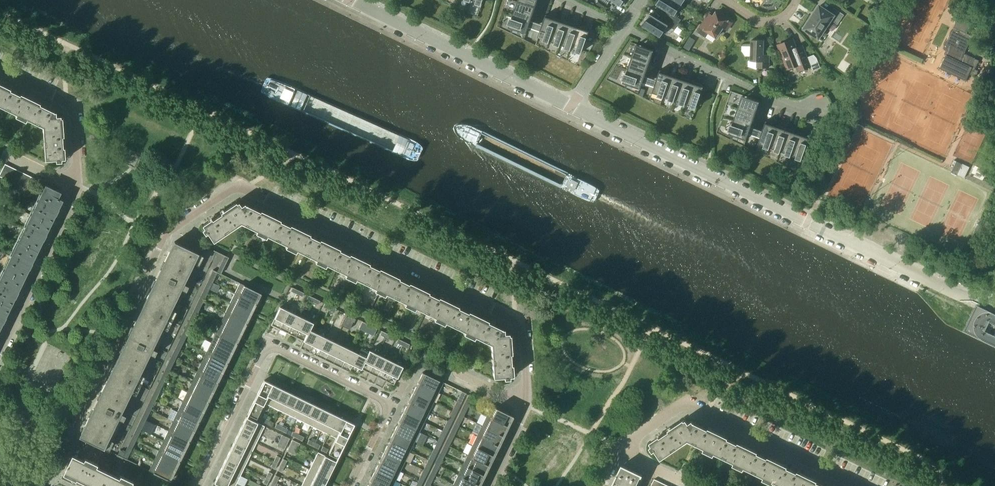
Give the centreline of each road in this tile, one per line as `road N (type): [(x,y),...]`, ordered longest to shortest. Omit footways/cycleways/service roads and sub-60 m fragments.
road 1 (residential): [(529,406),(523,329),(514,317),(231,186),(162,240),(42,485)]
road 2 (residential): [(986,306),(573,107)]
road 3 (residential): [(352,485),(388,404),(270,344),(197,485)]
road 4 (residential): [(863,485),(697,406),(679,407),(618,447)]
road 5 (residential): [(573,107),(352,0)]
road 6 (residential): [(815,108),(762,94),(624,28)]
road 7 (residential): [(0,352),(77,185)]
road 8 (residential): [(77,185),(74,107),(0,68)]

